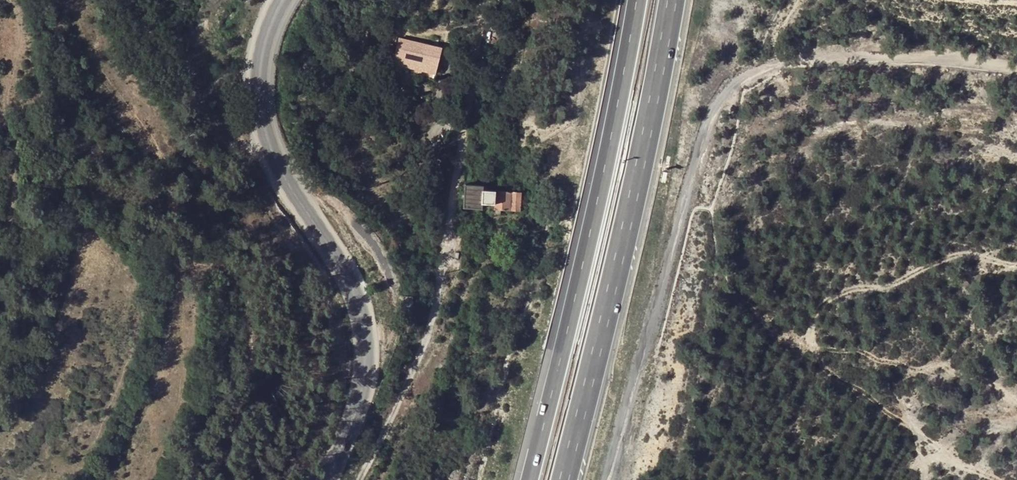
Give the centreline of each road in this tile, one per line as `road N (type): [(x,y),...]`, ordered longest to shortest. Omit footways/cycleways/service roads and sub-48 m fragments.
road 1 (primary): [(283,0),(261,50),(271,151),(363,324),(366,372),(329,479)]
road 2 (motorway): [(564,479),(629,223),(669,0)]
road 3 (motorway): [(636,0),(530,479)]
road 4 (track): [(129,0),(165,76),(182,90),(214,0)]

